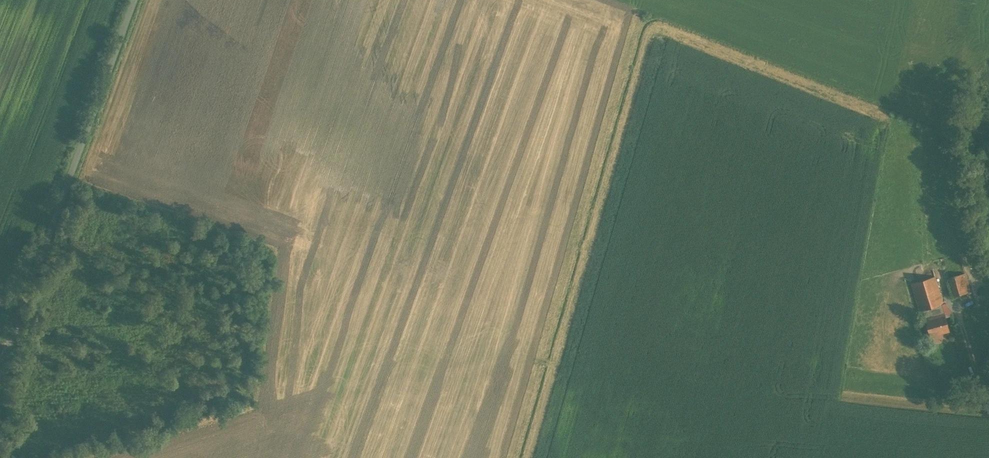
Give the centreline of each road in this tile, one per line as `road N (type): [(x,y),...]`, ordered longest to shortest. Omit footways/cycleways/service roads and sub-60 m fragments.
road 1 (unclassified): [(133,0),(0,368)]

